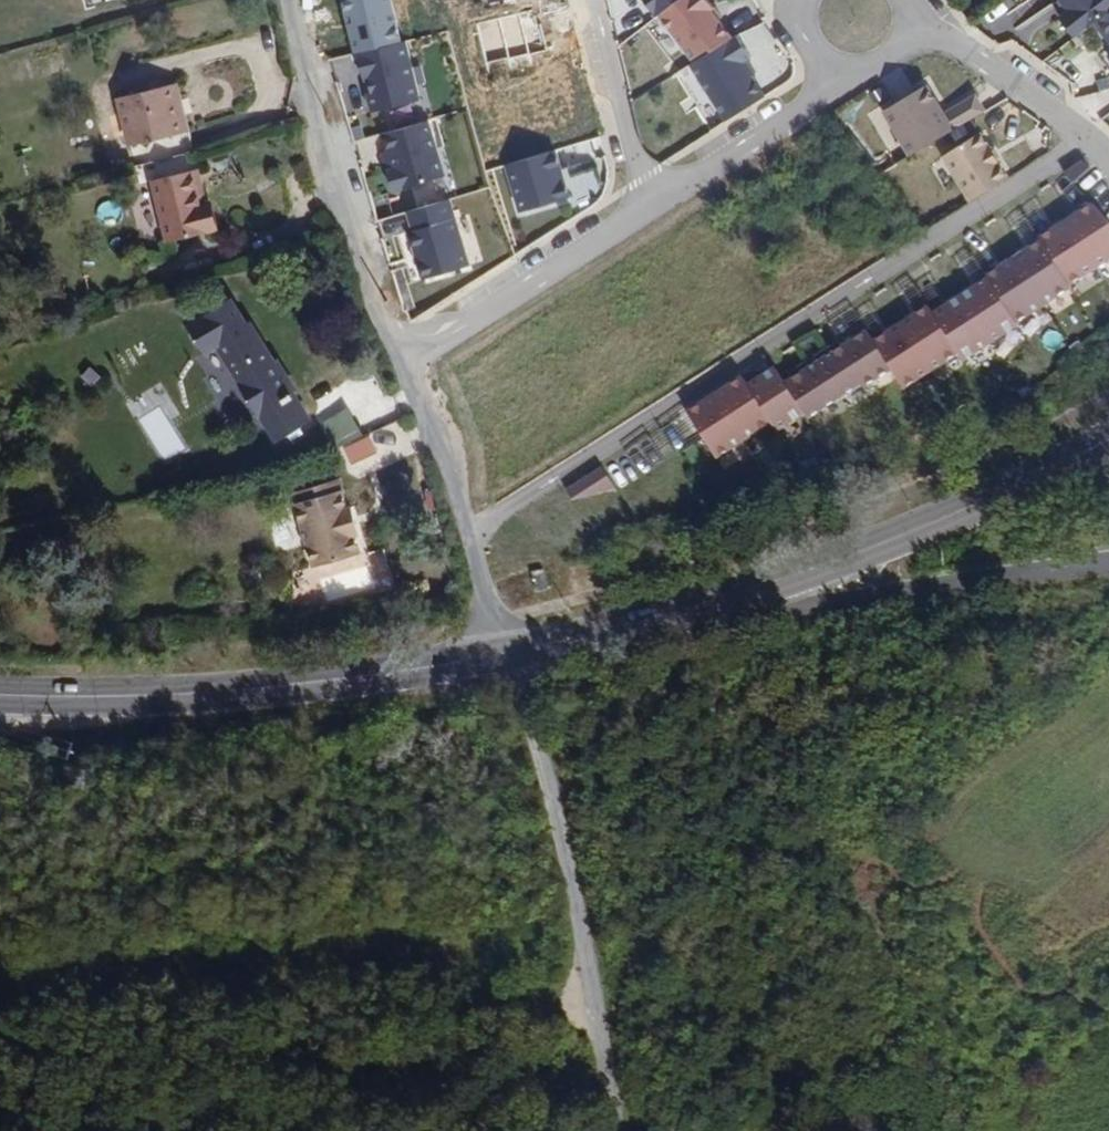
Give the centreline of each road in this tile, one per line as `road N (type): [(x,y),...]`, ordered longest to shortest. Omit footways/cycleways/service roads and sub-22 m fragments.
road 1 (residential): [(472,536),(1090,137)]
road 2 (secondary): [(516,659),(108,696),(0,697)]
road 3 (track): [(617,1130),(561,907),(516,659)]
road 4 (secondary): [(1108,439),(937,522),(668,618)]
road 5 (residential): [(668,618),(783,610),(1108,562)]
road 6 (residential): [(292,0),(357,275),(409,360)]
road 7 (residential): [(409,360),(659,202)]
road 8 (residential): [(598,0),(644,179),(659,202)]
road 9 (residential): [(659,202),(837,90)]
road 10 (residential): [(931,31),(1090,137)]
road 11 (residential): [(409,360),(472,536)]
road 12 (secondary): [(668,618),(516,659)]
road 13 (residential): [(472,536),(516,659)]

